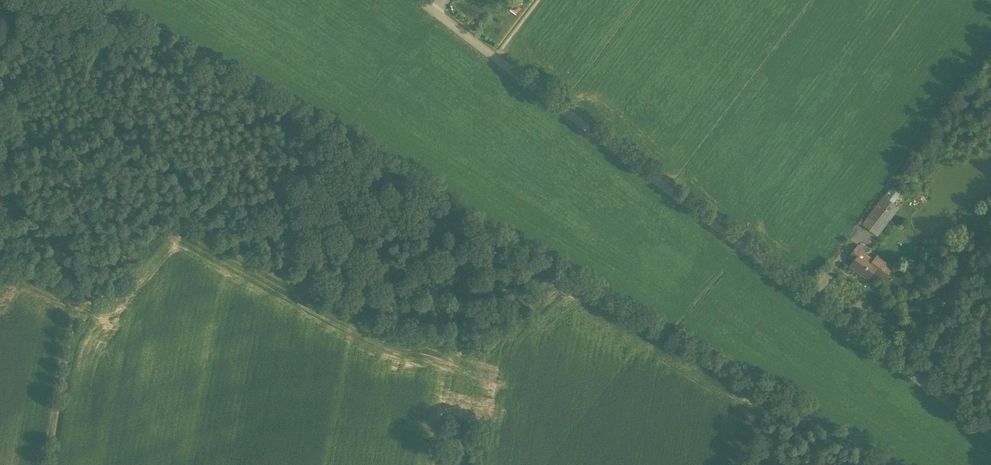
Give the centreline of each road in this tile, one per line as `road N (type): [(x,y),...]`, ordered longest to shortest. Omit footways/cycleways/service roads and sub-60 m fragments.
road 1 (unclassified): [(990,436),(420,0)]

